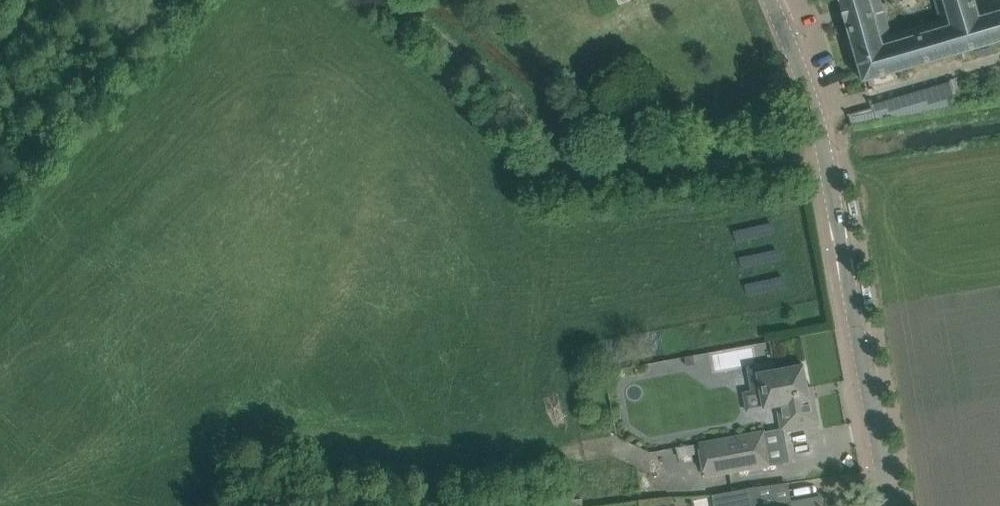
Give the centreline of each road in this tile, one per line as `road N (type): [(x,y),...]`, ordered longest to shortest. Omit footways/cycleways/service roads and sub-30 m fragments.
road 1 (tertiary): [(894,505),(836,166),(781,0)]

